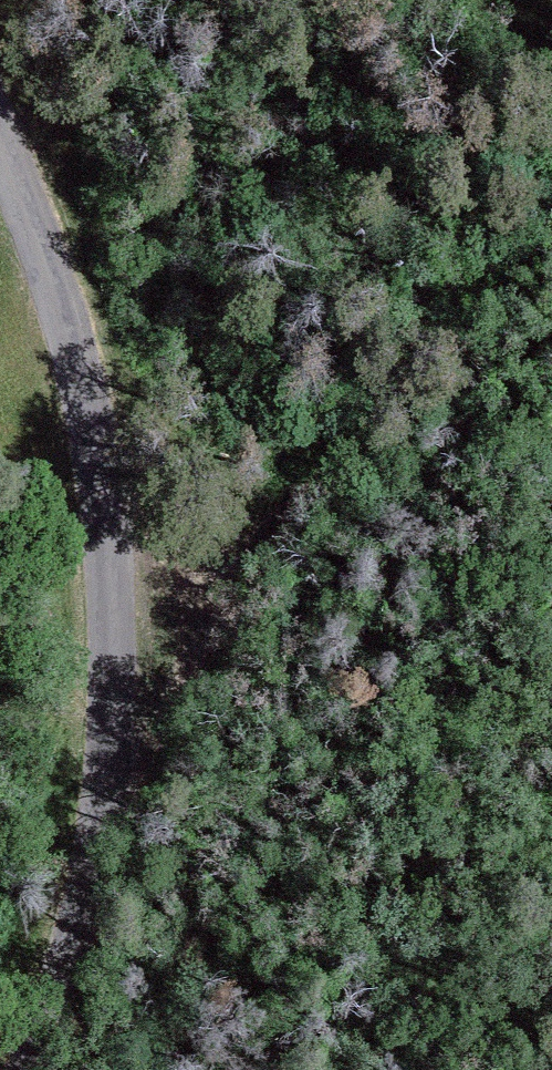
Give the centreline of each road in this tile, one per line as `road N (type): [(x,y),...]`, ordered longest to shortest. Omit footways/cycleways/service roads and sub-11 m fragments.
road 1 (tertiary): [(0,135),(55,267),(96,433),(110,695),(105,788),(75,941),(24,1069)]
road 2 (track): [(105,788),(151,762),(168,741),(257,542),(551,263)]

